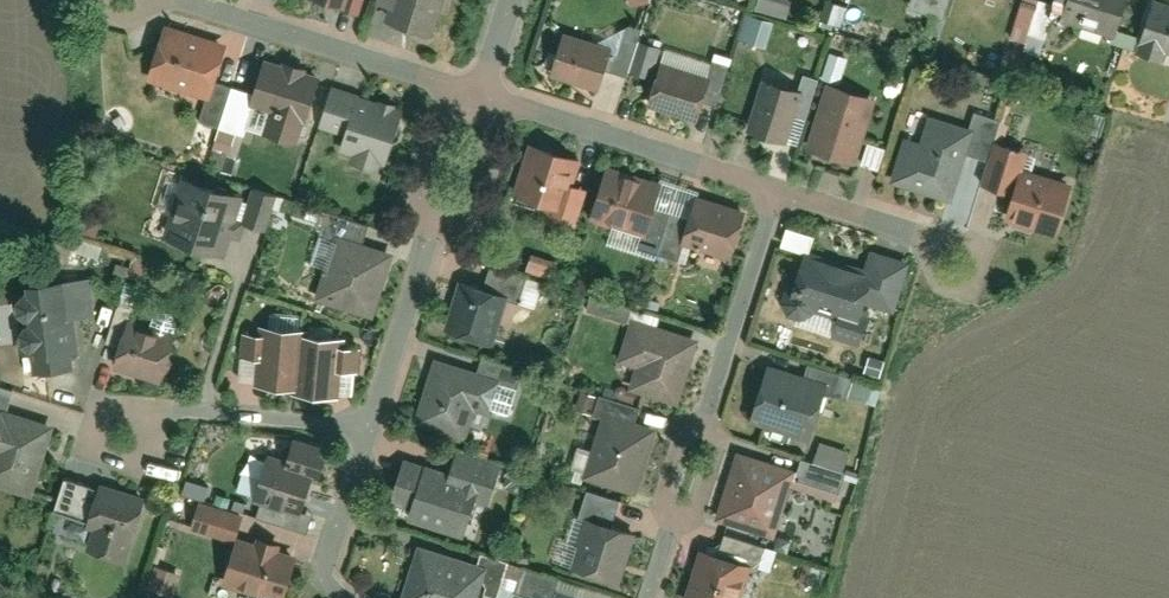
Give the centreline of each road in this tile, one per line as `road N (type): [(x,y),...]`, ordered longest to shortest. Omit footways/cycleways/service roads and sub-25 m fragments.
road 1 (residential): [(645,597),(772,178)]
road 2 (residential): [(477,87),(772,178)]
road 3 (residential): [(213,0),(477,87)]
road 4 (residential): [(371,424),(170,414),(130,428)]
road 5 (residential): [(437,228),(371,424)]
road 6 (residential): [(772,178),(952,230)]
road 7 (residential): [(371,424),(317,552),(312,597)]
road 8 (residential): [(437,228),(473,219),(495,126),(472,104)]
road 9 (residential): [(472,104),(446,116),(418,200),(437,228)]

